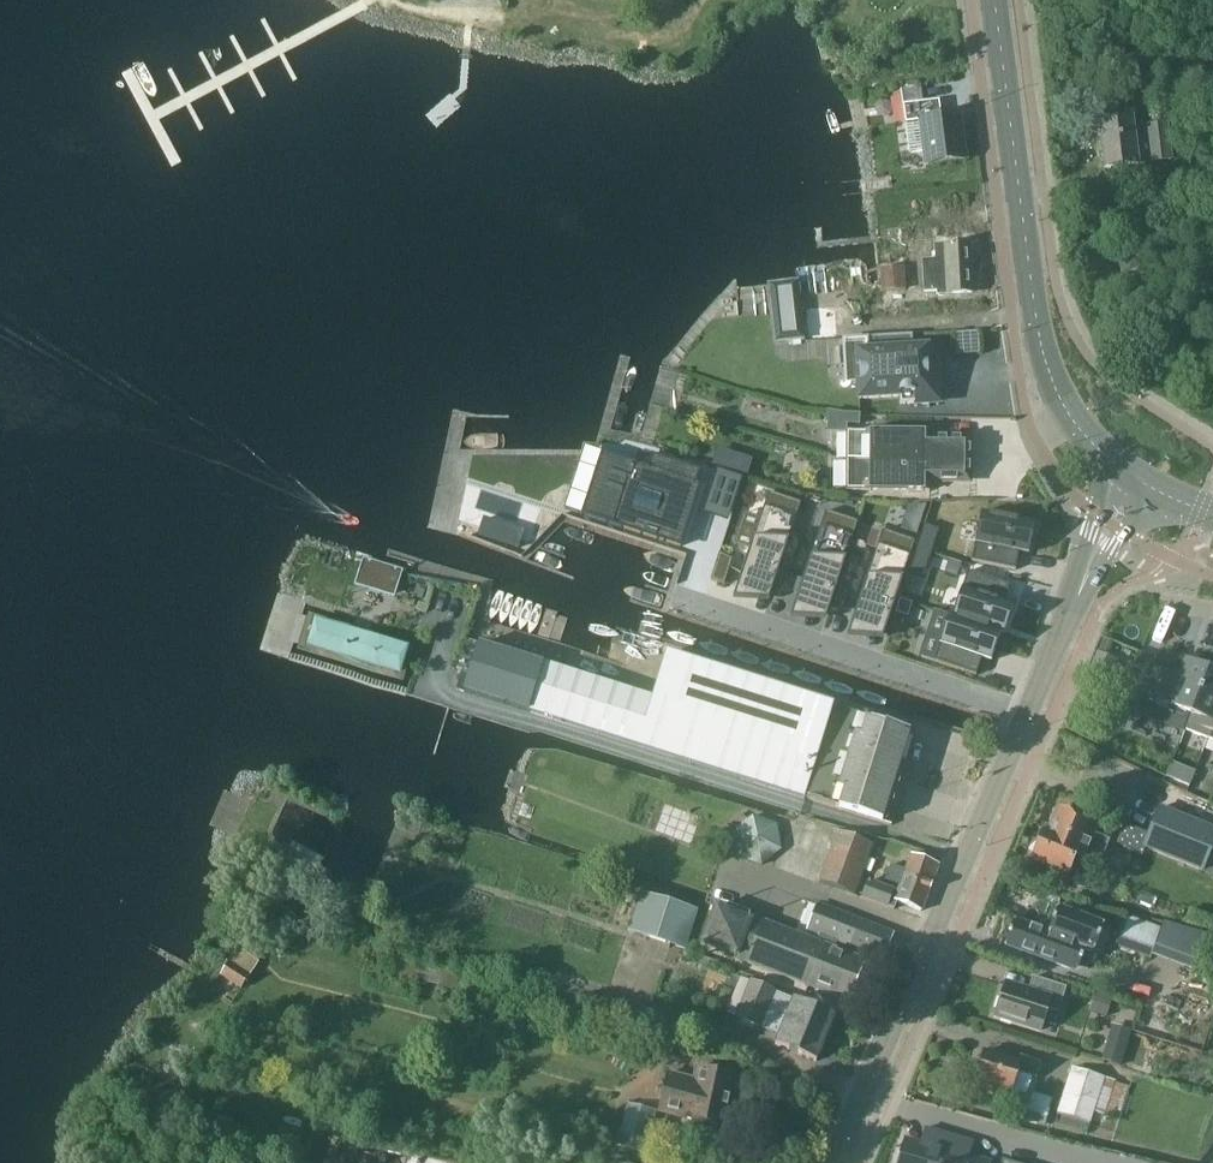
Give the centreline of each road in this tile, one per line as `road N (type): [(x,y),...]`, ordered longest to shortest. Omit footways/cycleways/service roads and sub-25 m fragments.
road 1 (secondary): [(1132,477),(1073,412),(1035,310),(996,0)]
road 2 (tertiary): [(862,1099),(1027,713)]
road 3 (residential): [(1027,713),(693,607)]
road 4 (tertiary): [(1027,713),(1132,477)]
road 5 (residential): [(862,1099),(1109,1162)]

